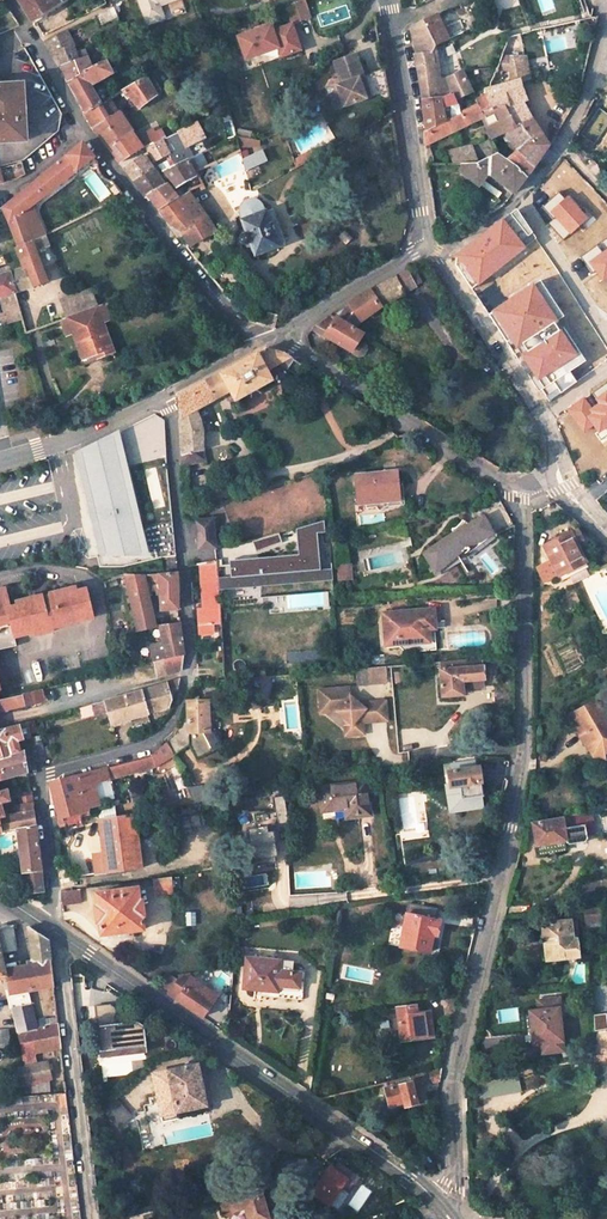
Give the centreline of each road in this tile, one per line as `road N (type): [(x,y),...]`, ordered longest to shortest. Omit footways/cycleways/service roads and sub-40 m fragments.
road 1 (residential): [(521,494),(521,769),(452,1074),(454,1177),(434,1205)]
road 2 (residential): [(169,394),(189,662),(179,702),(153,746),(59,770),(43,781),(52,914),(42,929)]
road 3 (secondary): [(65,945),(395,1165),(434,1205)]
road 4 (residential): [(430,250),(471,237),(533,186),(586,101),(602,19)]
road 5 (residential): [(273,341),(521,494)]
road 6 (residential): [(87,129),(230,316),(273,341)]
road 7 (residential): [(65,945),(90,1218)]
road 8 (residential): [(552,473),(543,418),(430,250)]
road 9 (residential): [(391,26),(430,250)]
road 10 (residential): [(169,394),(56,445),(0,460)]
road 11 (residential): [(430,250),(273,341)]
road 12 (residential): [(8,0),(87,129)]

